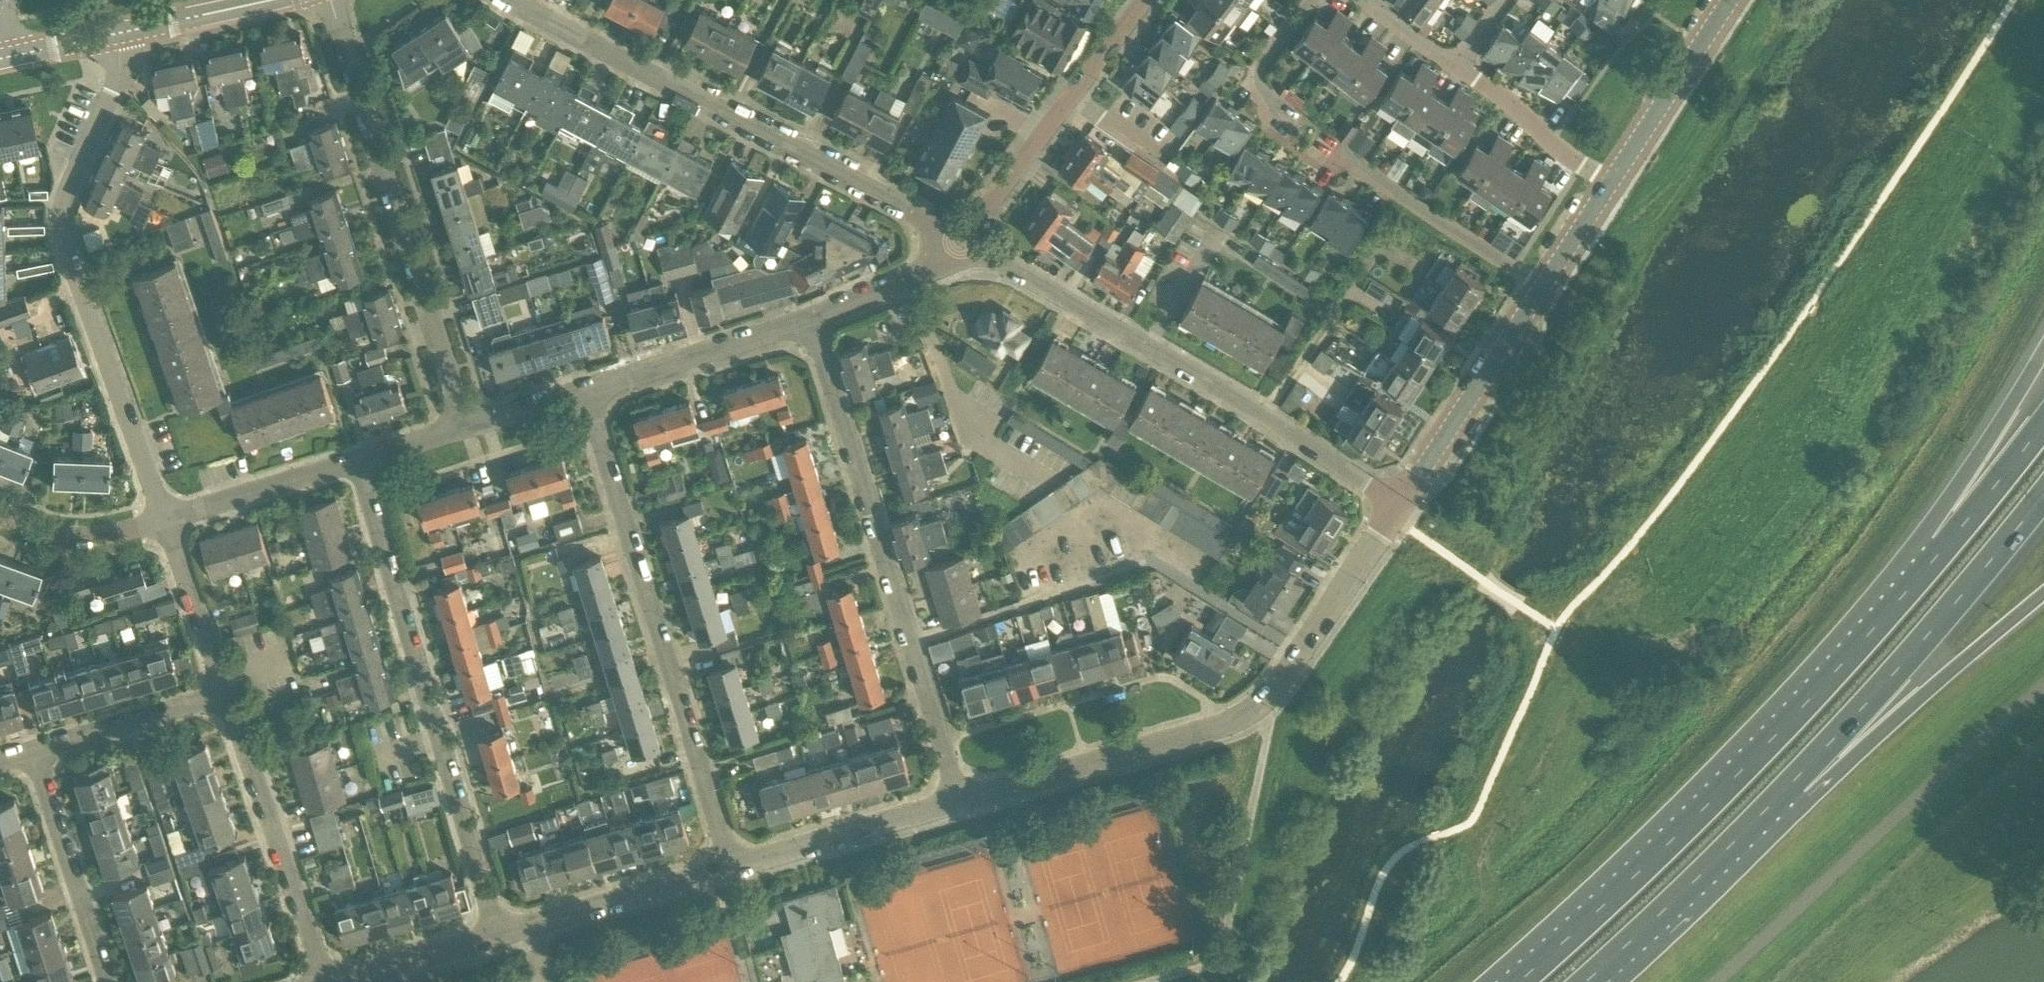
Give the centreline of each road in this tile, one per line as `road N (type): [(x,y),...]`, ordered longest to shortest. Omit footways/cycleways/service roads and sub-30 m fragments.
road 1 (unclassified): [(959,806),(1259,708),(1398,506)]
road 2 (motorway): [(1904,594),(1632,877),(1515,981)]
road 3 (residential): [(162,518),(62,240),(66,194),(122,74),(114,35)]
road 4 (residential): [(1398,506),(959,240)]
road 5 (residential): [(959,240),(511,0)]
road 6 (residential): [(959,806),(810,322)]
road 7 (residential): [(501,936),(361,466)]
road 8 (residential): [(734,866),(585,402)]
road 9 (residential): [(464,433),(330,0)]
road 10 (unclassified): [(1710,981),(2043,682)]
road 11 (motorway): [(1791,788),(1908,664),(2043,493)]
road 12 (motorway): [(1791,788),(1918,698),(2043,594)]
road 13 (residential): [(328,981),(225,694)]
road 14 (residential): [(959,240),(1139,0)]
road 15 (motorway): [(2043,351),(1972,463),(1904,594)]
road 16 (motorway): [(1588,981),(1791,788)]
road 17 (unclassified): [(1398,506),(1541,289)]
road 18 (residential): [(1541,289),(1331,153)]
road 19 (unclassified): [(501,936),(734,866)]
road 20 (residential): [(101,981),(32,751)]
road 21 (residential): [(585,402),(810,322)]
road 22 (unclassified): [(734,866),(959,806)]
road 23 (residential): [(1025,469),(967,436),(908,283)]
road 24 (unclassified): [(1609,183),(1728,0)]
road 25 (motorway): [(2043,429),(1904,594)]
road 26 (residential): [(162,518),(361,466)]
road 27 (residential): [(225,694),(32,751)]
road 28 (residential): [(1609,183),(1455,67)]
road 29 (residential): [(225,694),(162,518)]
road 30 (residential): [(0,519),(33,533),(101,535),(162,518)]
road 31 (secondary): [(274,0),(114,35)]
road 32 (unclassified): [(350,981),(501,936)]
road 33 (residential): [(1279,110),(1257,79),(1260,65),(1311,0)]
road 34 (unclassified): [(1541,289),(1609,183)]
road 35 (residential): [(464,433),(585,402)]

